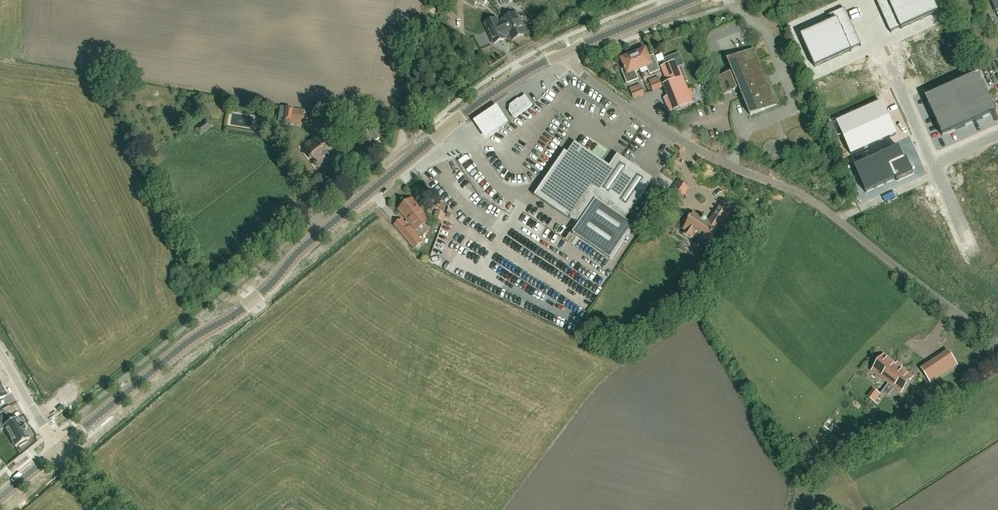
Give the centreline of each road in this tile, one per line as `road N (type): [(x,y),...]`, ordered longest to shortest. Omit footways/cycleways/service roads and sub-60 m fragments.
road 1 (tertiary): [(59,448),(484,100),(560,55)]
road 2 (unclassified): [(997,341),(824,209),(688,144),(560,55)]
road 3 (track): [(405,149),(434,0)]
road 4 (tertiary): [(560,55),(691,0)]

